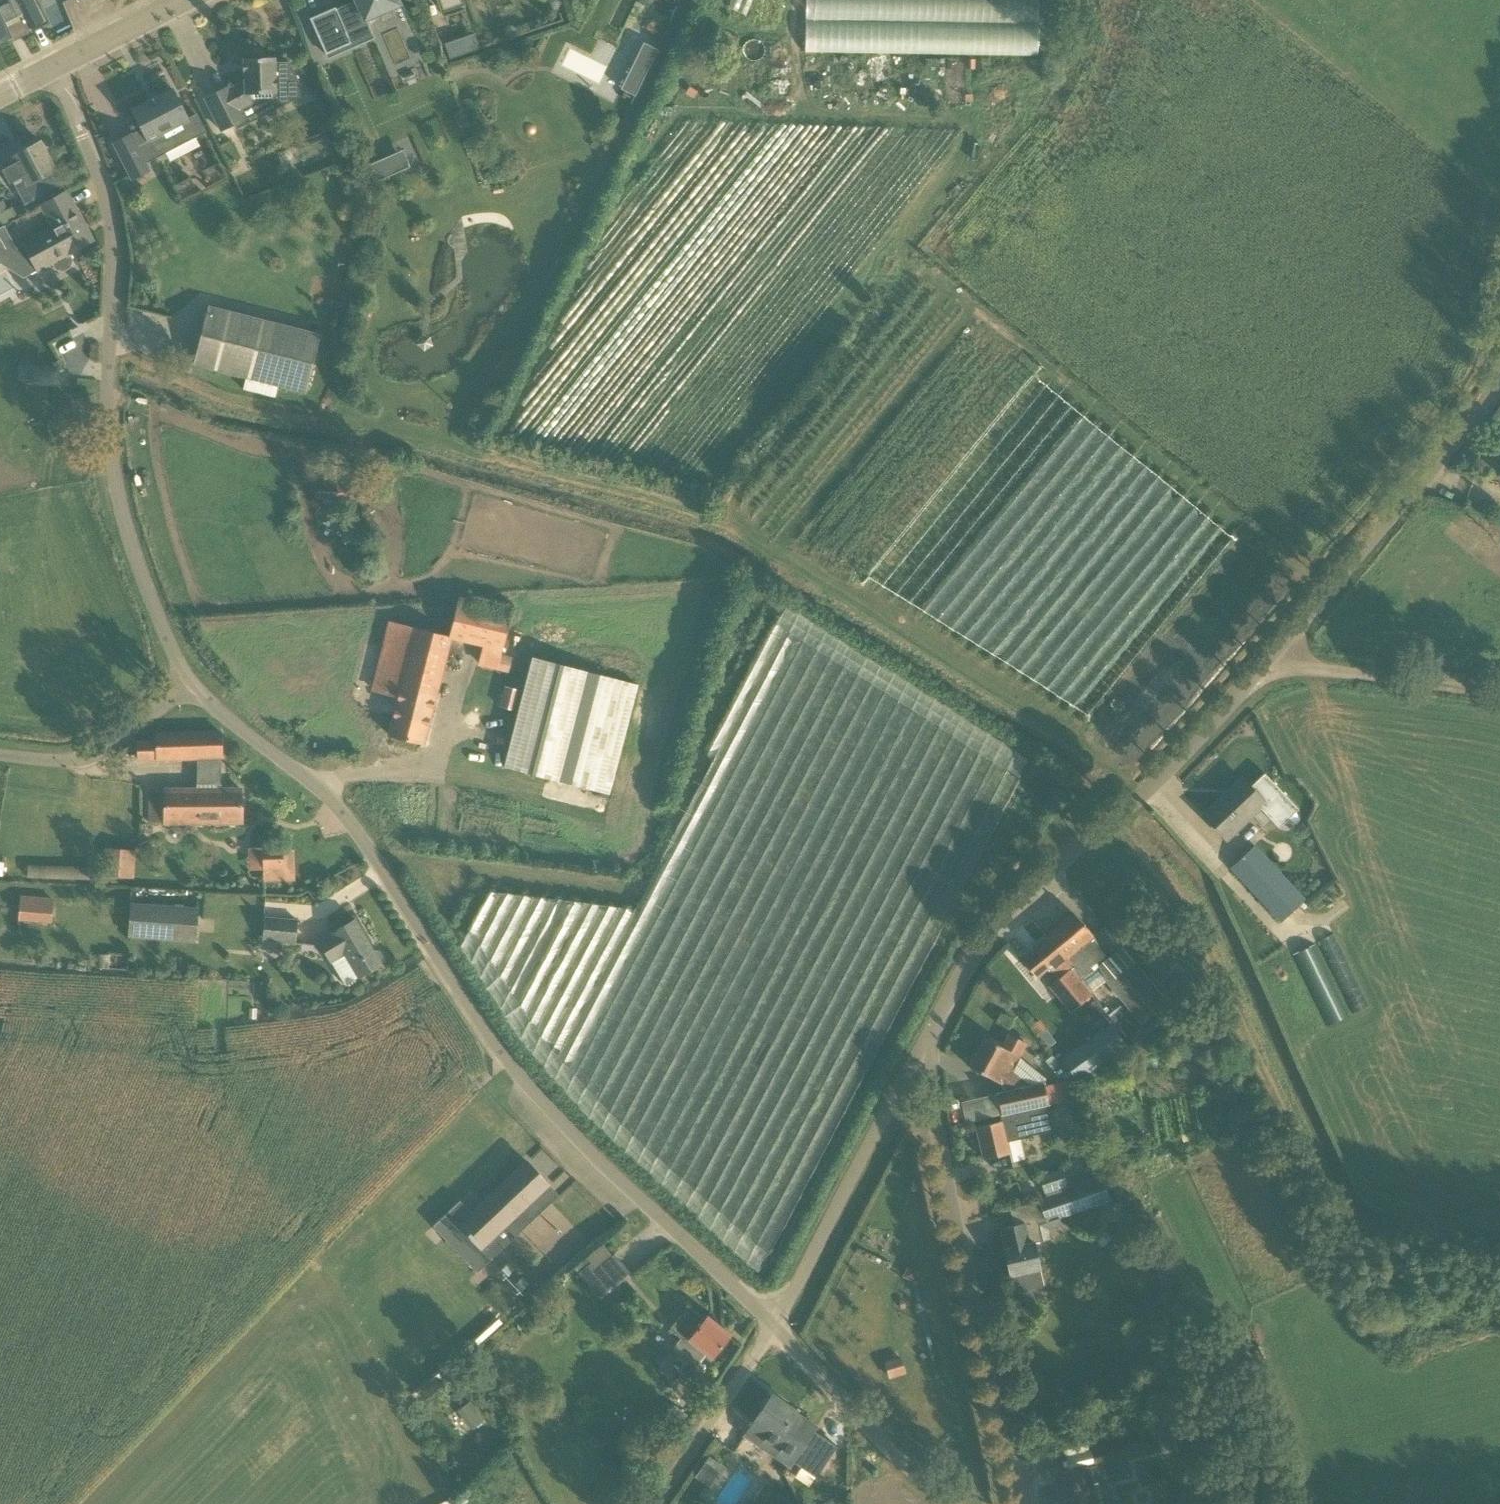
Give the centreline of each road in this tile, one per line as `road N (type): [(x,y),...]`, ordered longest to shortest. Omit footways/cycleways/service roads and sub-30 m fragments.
road 1 (unclassified): [(931,1034),(988,934),(1051,869),(1155,786),(1452,445),(1499,368)]
road 2 (unclassified): [(774,1323),(541,1101),(334,808),(193,684)]
road 3 (unclassified): [(193,684),(152,604),(113,497),(104,409),(110,218),(56,67)]
road 4 (unclassified): [(1019,1503),(941,1154),(931,1034)]
road 5 (unclassified): [(774,1323),(931,1034)]
road 6 (unclassified): [(951,1503),(894,1455),(774,1323)]
road 7 (track): [(1273,656),(1499,696)]
road 8 (unclassified): [(651,1503),(774,1323)]
road 9 (unclassified): [(193,684),(94,755),(0,753)]
road 10 (tertiary): [(56,67),(190,0)]

